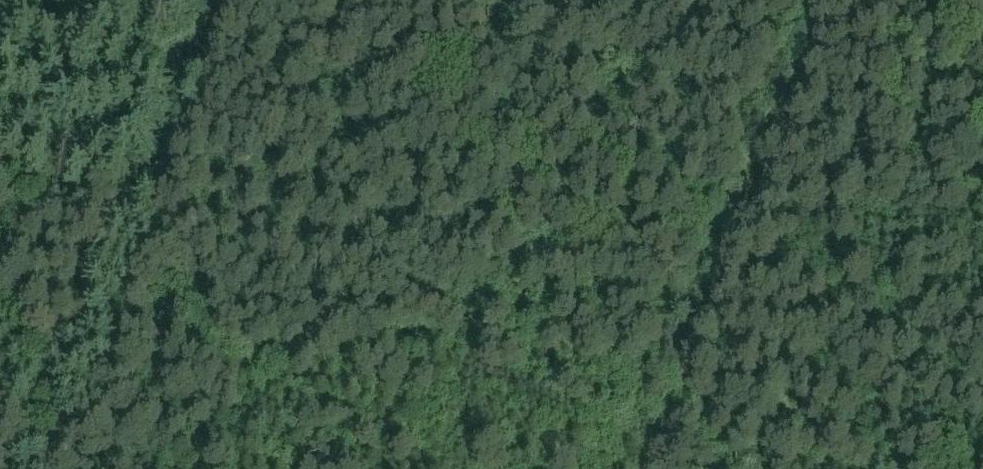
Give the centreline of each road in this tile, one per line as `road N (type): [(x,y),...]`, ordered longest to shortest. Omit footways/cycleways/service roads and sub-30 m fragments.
road 1 (track): [(808,0),(641,468)]

